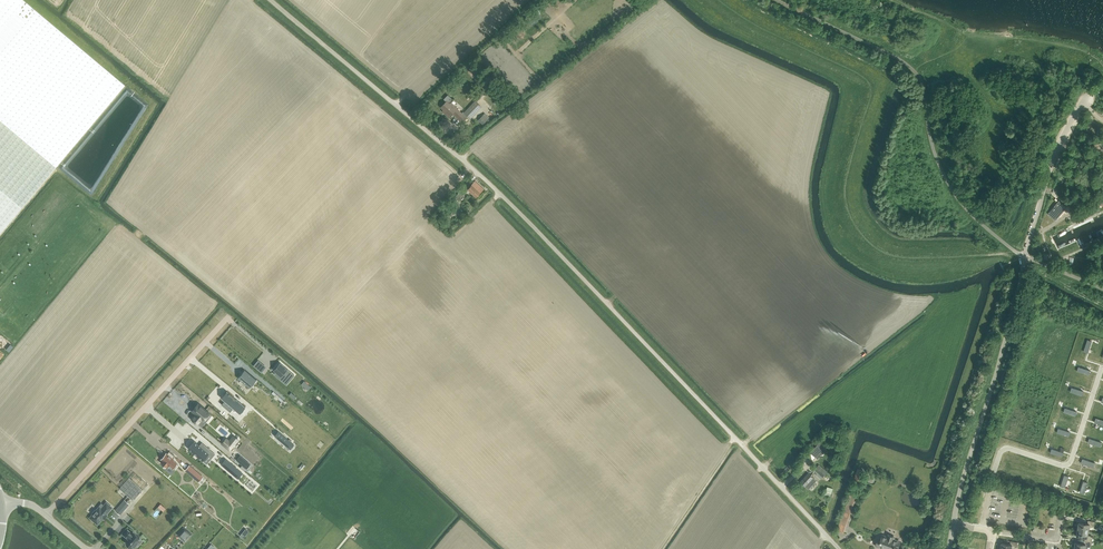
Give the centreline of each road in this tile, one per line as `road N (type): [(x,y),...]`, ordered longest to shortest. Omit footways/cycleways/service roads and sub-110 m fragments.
road 1 (unclassified): [(839,548),(504,197),(270,0)]
road 2 (track): [(1014,251),(904,255),(864,231),(848,204),(846,177),(870,76),(725,0)]
road 3 (unclassified): [(954,525),(1051,170)]
road 4 (residential): [(46,514),(228,318)]
road 5 (residential): [(1102,367),(1070,464),(1001,453),(982,529)]

